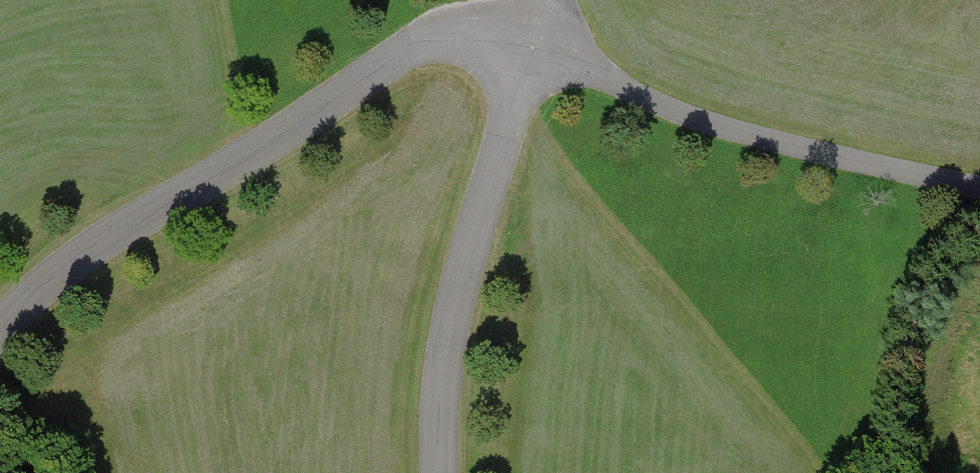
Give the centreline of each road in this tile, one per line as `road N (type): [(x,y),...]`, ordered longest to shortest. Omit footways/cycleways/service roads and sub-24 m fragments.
road 1 (unclassified): [(0,329),(64,268),(399,53),(447,35),(528,43)]
road 2 (unclassified): [(528,43),(704,121),(979,189)]
road 3 (unclassified): [(440,472),(451,322),(528,43)]

